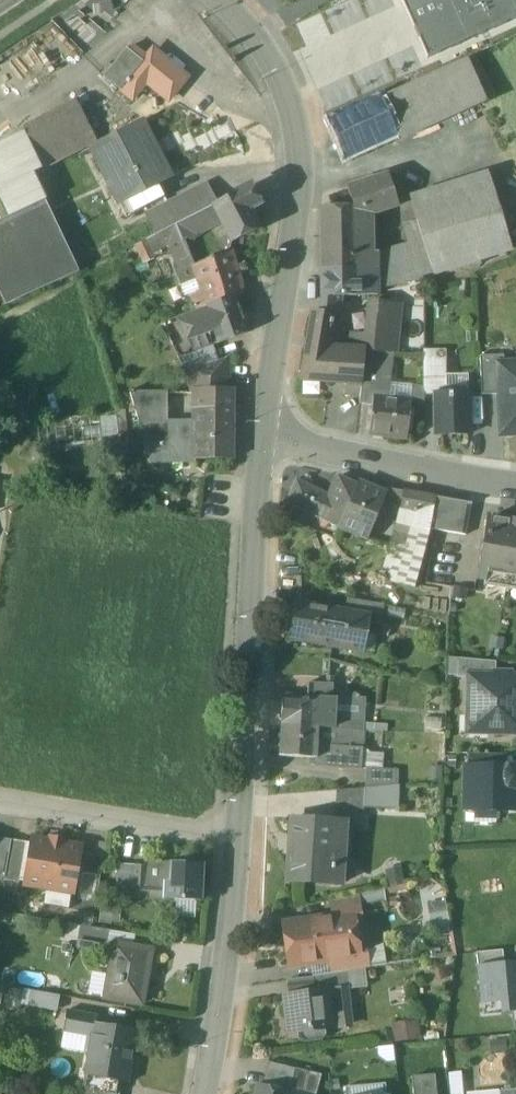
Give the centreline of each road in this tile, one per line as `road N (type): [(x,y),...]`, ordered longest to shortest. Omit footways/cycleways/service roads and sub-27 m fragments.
road 1 (unclassified): [(262,437),(297,148),(278,77),(217,0)]
road 2 (unclassified): [(237,841),(262,437)]
road 3 (residential): [(262,437),(515,486)]
road 4 (unclassified): [(206,1093),(237,841)]
road 5 (residential): [(237,841),(0,802)]

